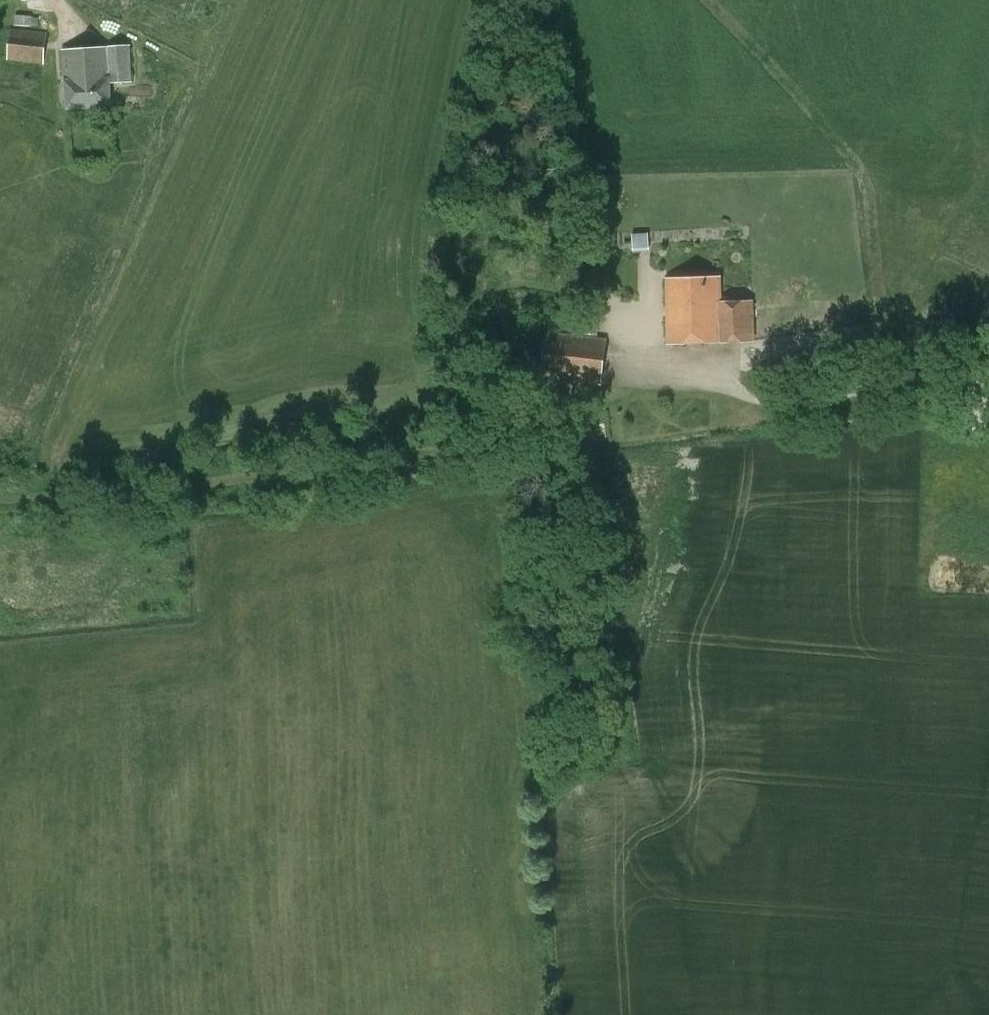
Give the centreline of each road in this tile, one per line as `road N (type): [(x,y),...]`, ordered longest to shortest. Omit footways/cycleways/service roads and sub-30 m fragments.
road 1 (unclassified): [(803,402),(988,371)]

